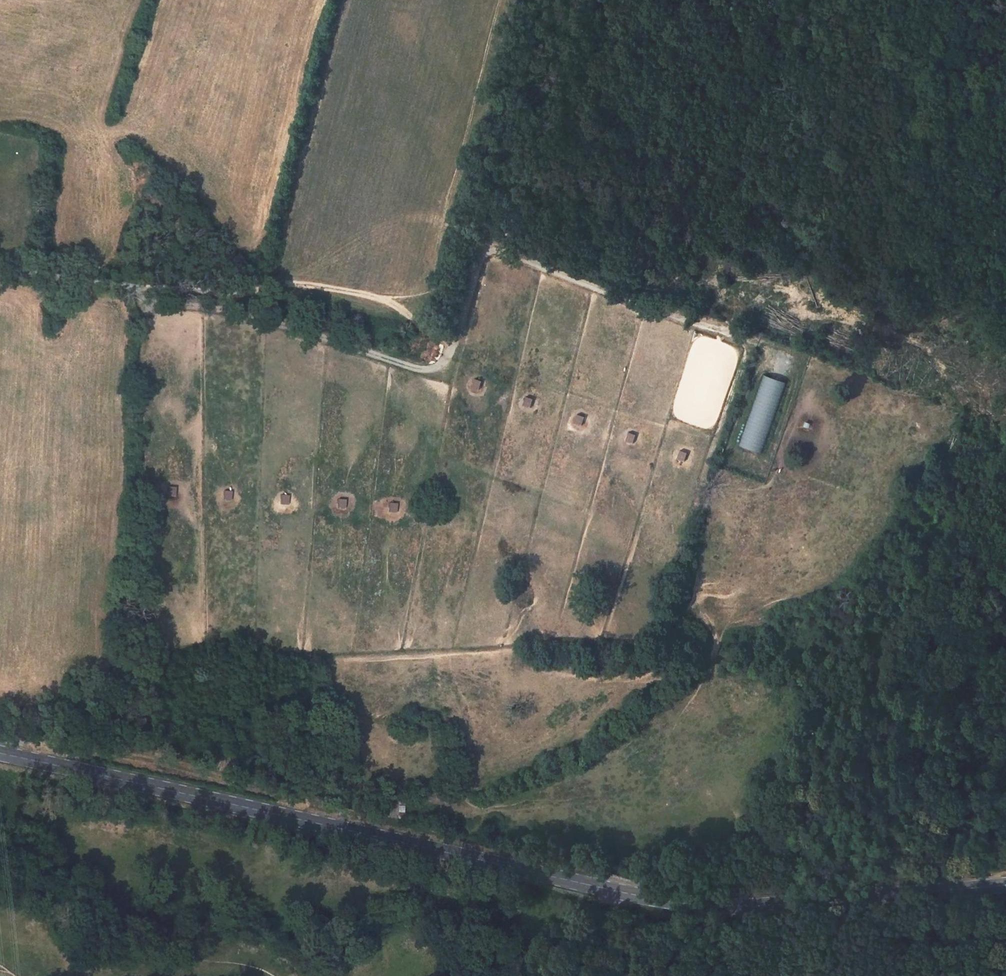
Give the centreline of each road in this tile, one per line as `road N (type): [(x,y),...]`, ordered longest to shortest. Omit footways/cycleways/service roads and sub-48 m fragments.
road 1 (secondary): [(1005,887),(759,913),(655,907),(0,755)]
road 2 (track): [(0,265),(250,314),(426,371),(441,369),(479,260),(490,249),(748,337)]
road 3 (track): [(130,285),(242,295),(276,283),(320,285),(402,304),(418,324),(455,341)]

